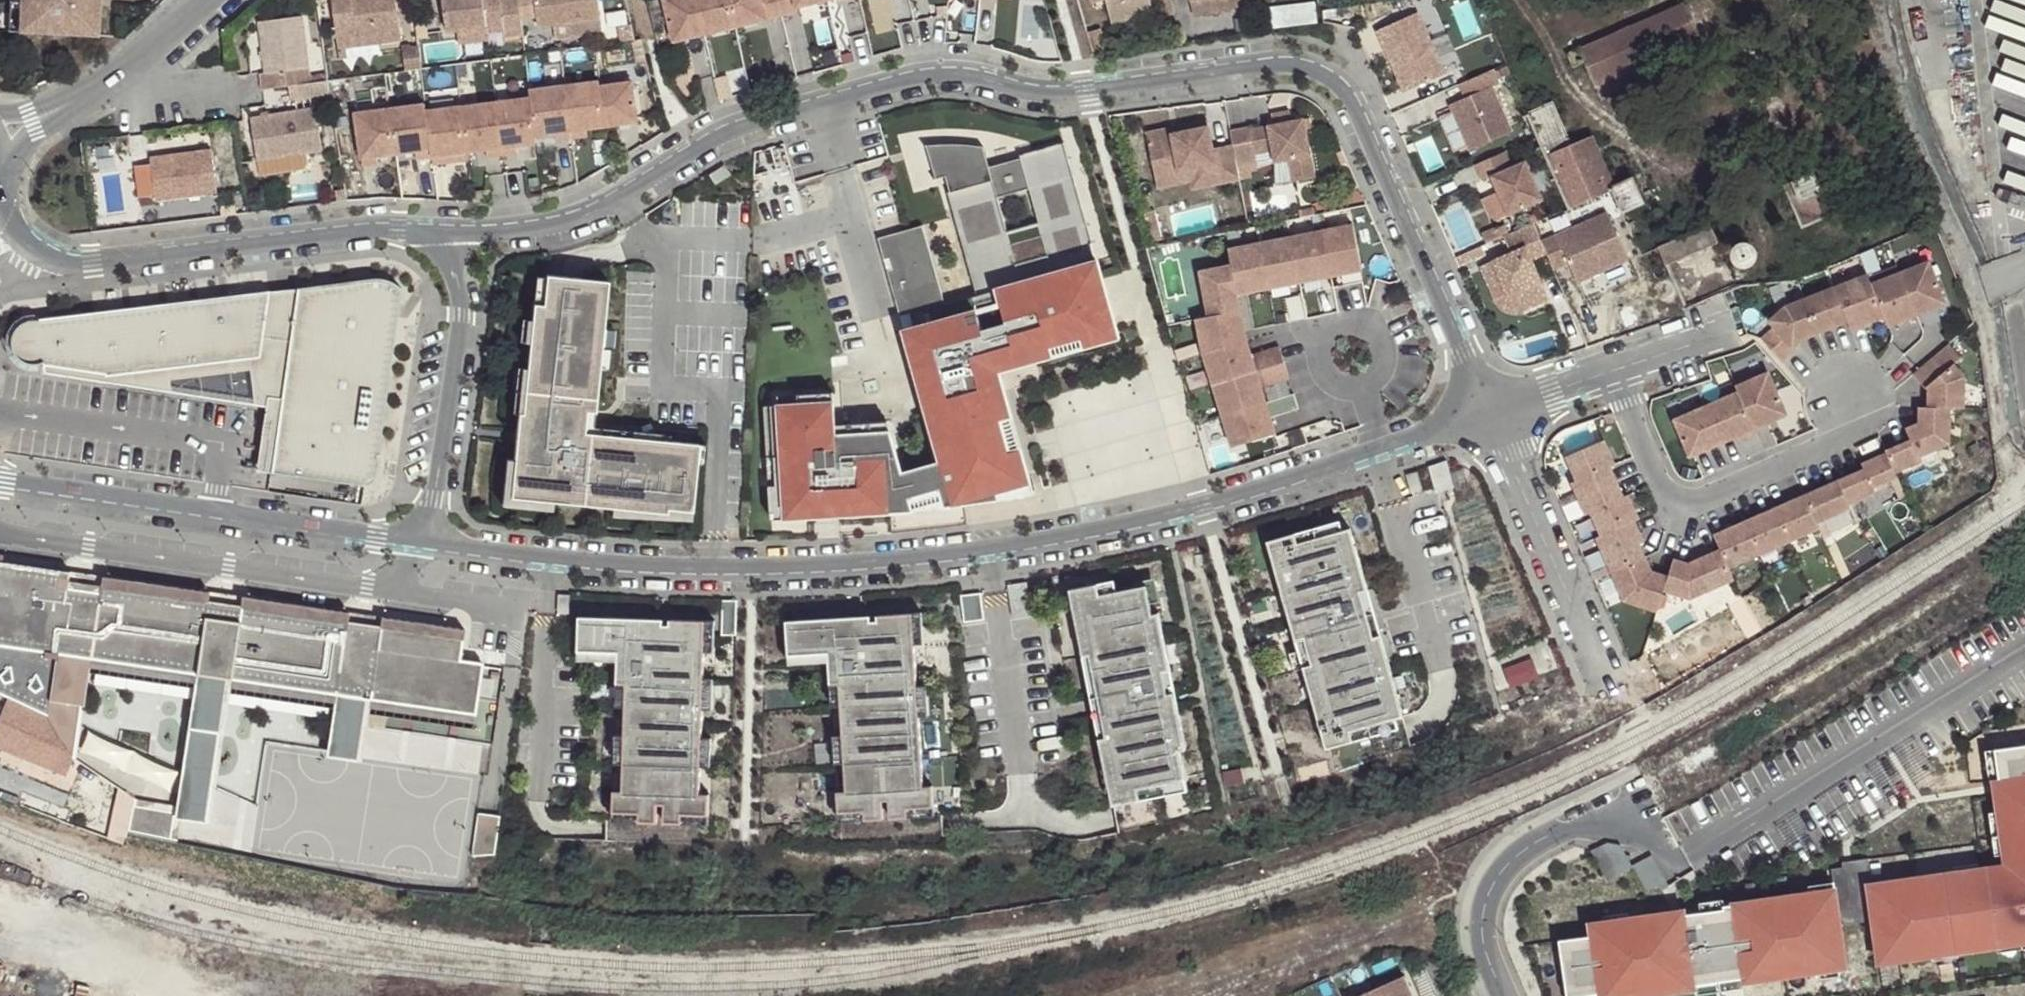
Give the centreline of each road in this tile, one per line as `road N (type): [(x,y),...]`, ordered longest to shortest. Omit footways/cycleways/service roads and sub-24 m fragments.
road 1 (residential): [(1488,410),(1360,118),(1337,86),(1291,64),(1056,94),(969,73),(874,82),(719,131),(570,222),(512,232),(413,229)]
road 2 (residential): [(423,540),(610,564),(714,568),(987,548),(1155,517),(1488,410)]
road 3 (residential): [(1624,823),(1682,860),(2024,648)]
road 4 (residential): [(413,229),(76,263),(37,255),(0,221)]
road 5 (residential): [(0,478),(423,540)]
road 6 (residential): [(1612,370),(1663,494),(1682,506),(1841,438),(1851,393)]
road 7 (residential): [(423,540),(436,500),(461,317),(453,270),(439,247),(413,229)]
road 8 (residential): [(1607,683),(1488,410)]
road 9 (residential): [(1624,823),(1549,835),(1494,882),(1482,935),(1500,995)]
road 10 (residential): [(199,0),(100,88)]
road 11 (residential): [(1488,410),(1612,370)]
road 12 (residential): [(0,164),(100,88)]

